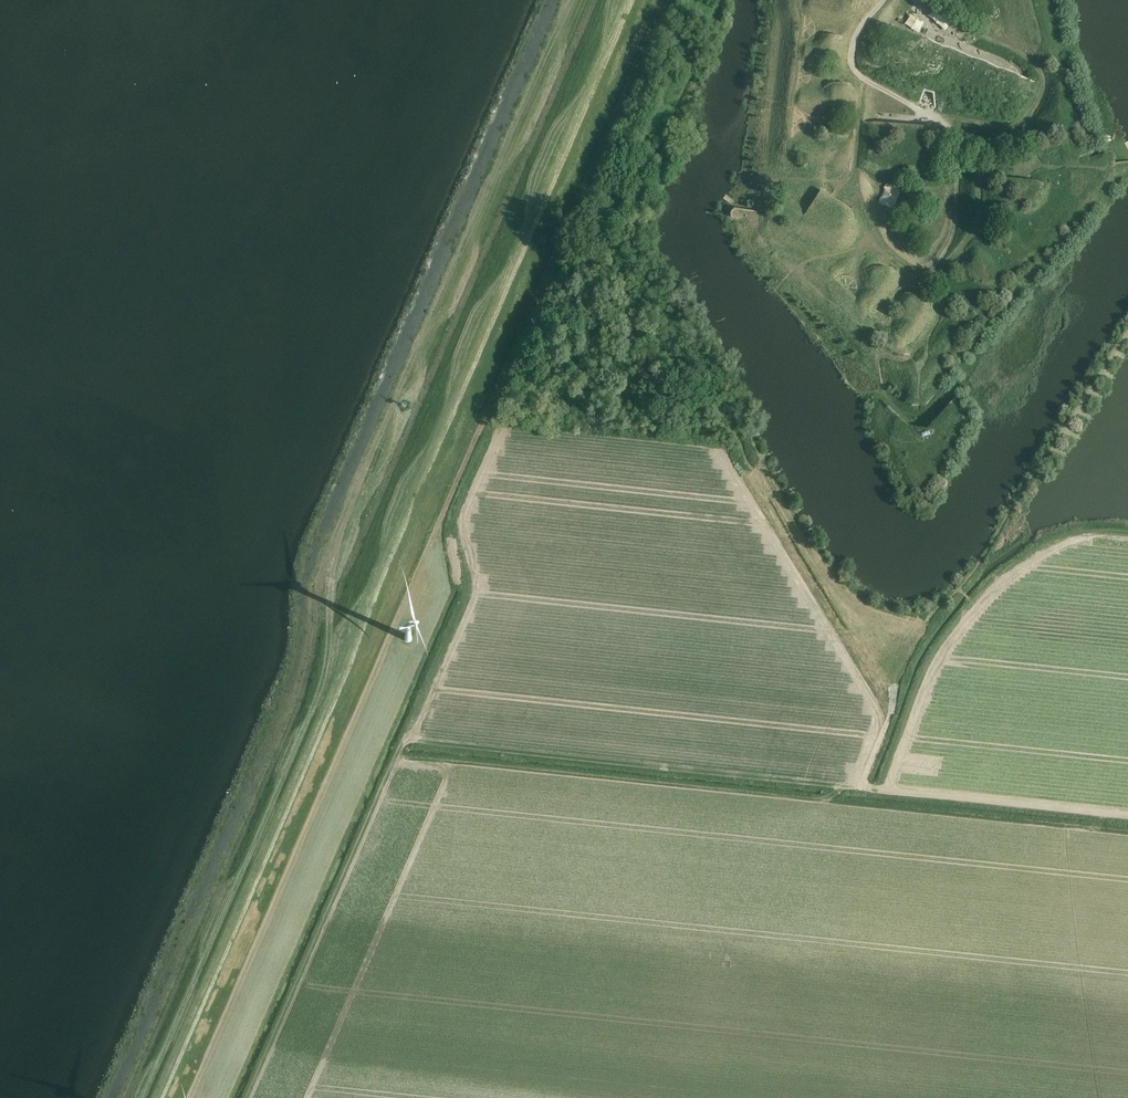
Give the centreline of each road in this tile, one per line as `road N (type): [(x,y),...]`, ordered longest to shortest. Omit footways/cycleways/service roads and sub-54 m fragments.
road 1 (track): [(189,1097),(490,404)]
road 2 (track): [(945,121),(1017,127),(1039,105),(1043,77),(1031,61),(930,19)]
road 3 (track): [(862,91),(860,187),(898,262),(922,272)]
road 4 (track): [(922,272),(947,246),(953,139),(945,121)]

